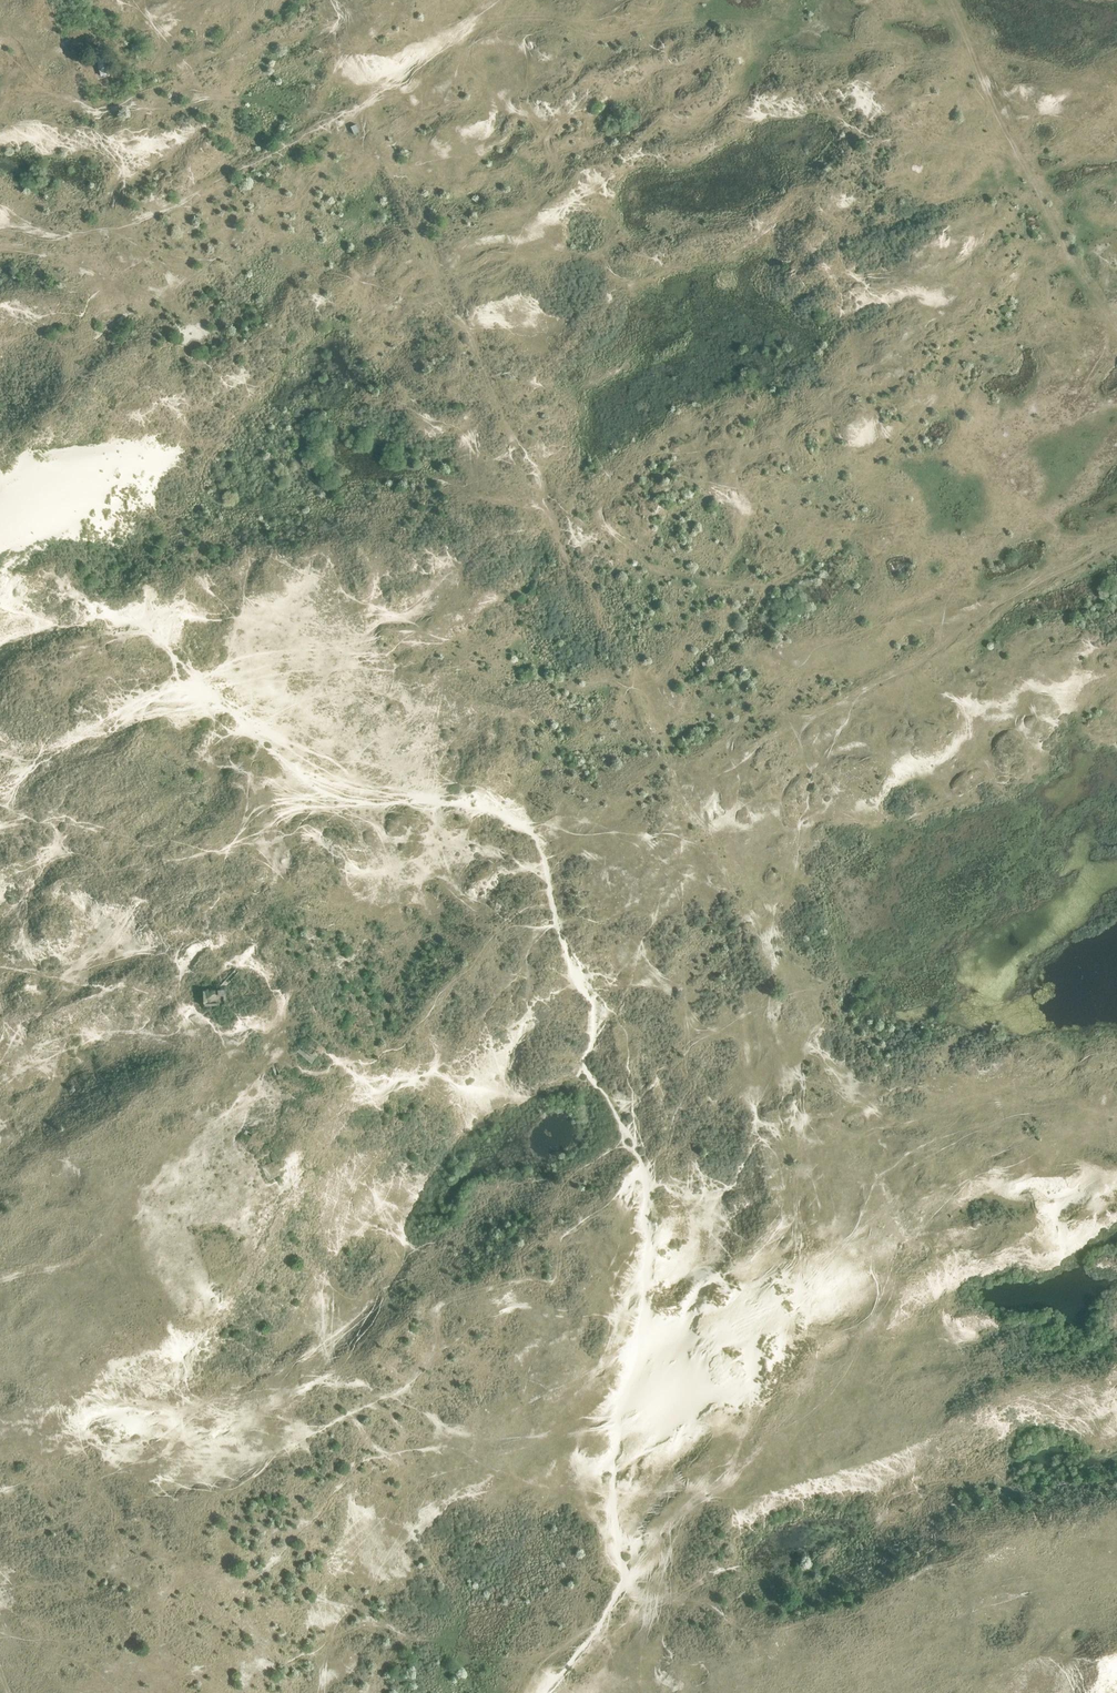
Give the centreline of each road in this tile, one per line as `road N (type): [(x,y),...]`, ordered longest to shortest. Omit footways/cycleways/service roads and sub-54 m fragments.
road 1 (track): [(113,233),(171,257),(223,256),(244,231),(294,209),(312,181),(343,169),(376,171),(396,190),(417,221),(512,437),(538,473),(599,658),(642,697),(667,739),(701,839),(774,951),(782,979),(774,1031),(794,1126),(800,1236),(790,1307),(750,1390),(729,1467),(684,1501),(653,1615)]
road 2 (track): [(491,0),(336,119),(113,233),(62,237),(0,223)]
road 3 (track): [(701,839),(812,725),(1116,532)]
road 4 (track): [(1116,317),(949,0)]

